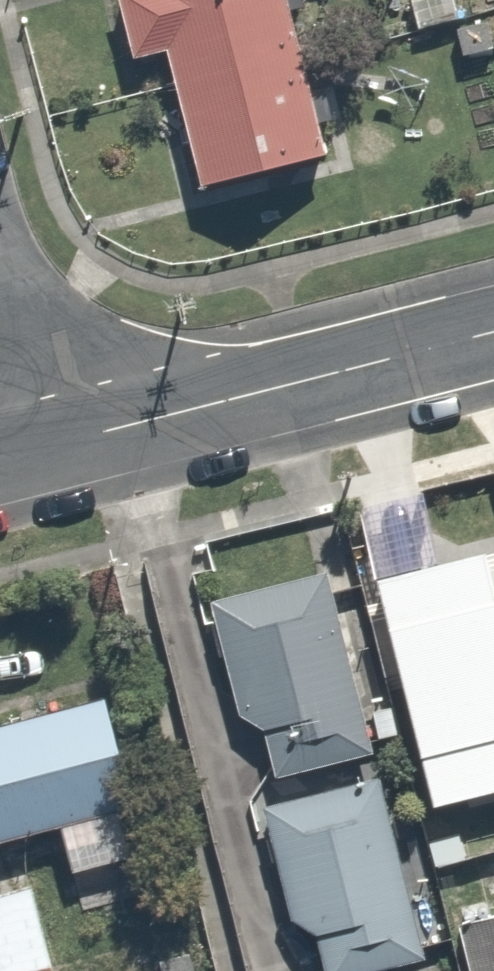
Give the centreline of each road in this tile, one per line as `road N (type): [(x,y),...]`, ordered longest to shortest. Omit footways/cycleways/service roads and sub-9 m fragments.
road 1 (residential): [(493,333),(32,452)]
road 2 (residential): [(32,452),(0,327)]

